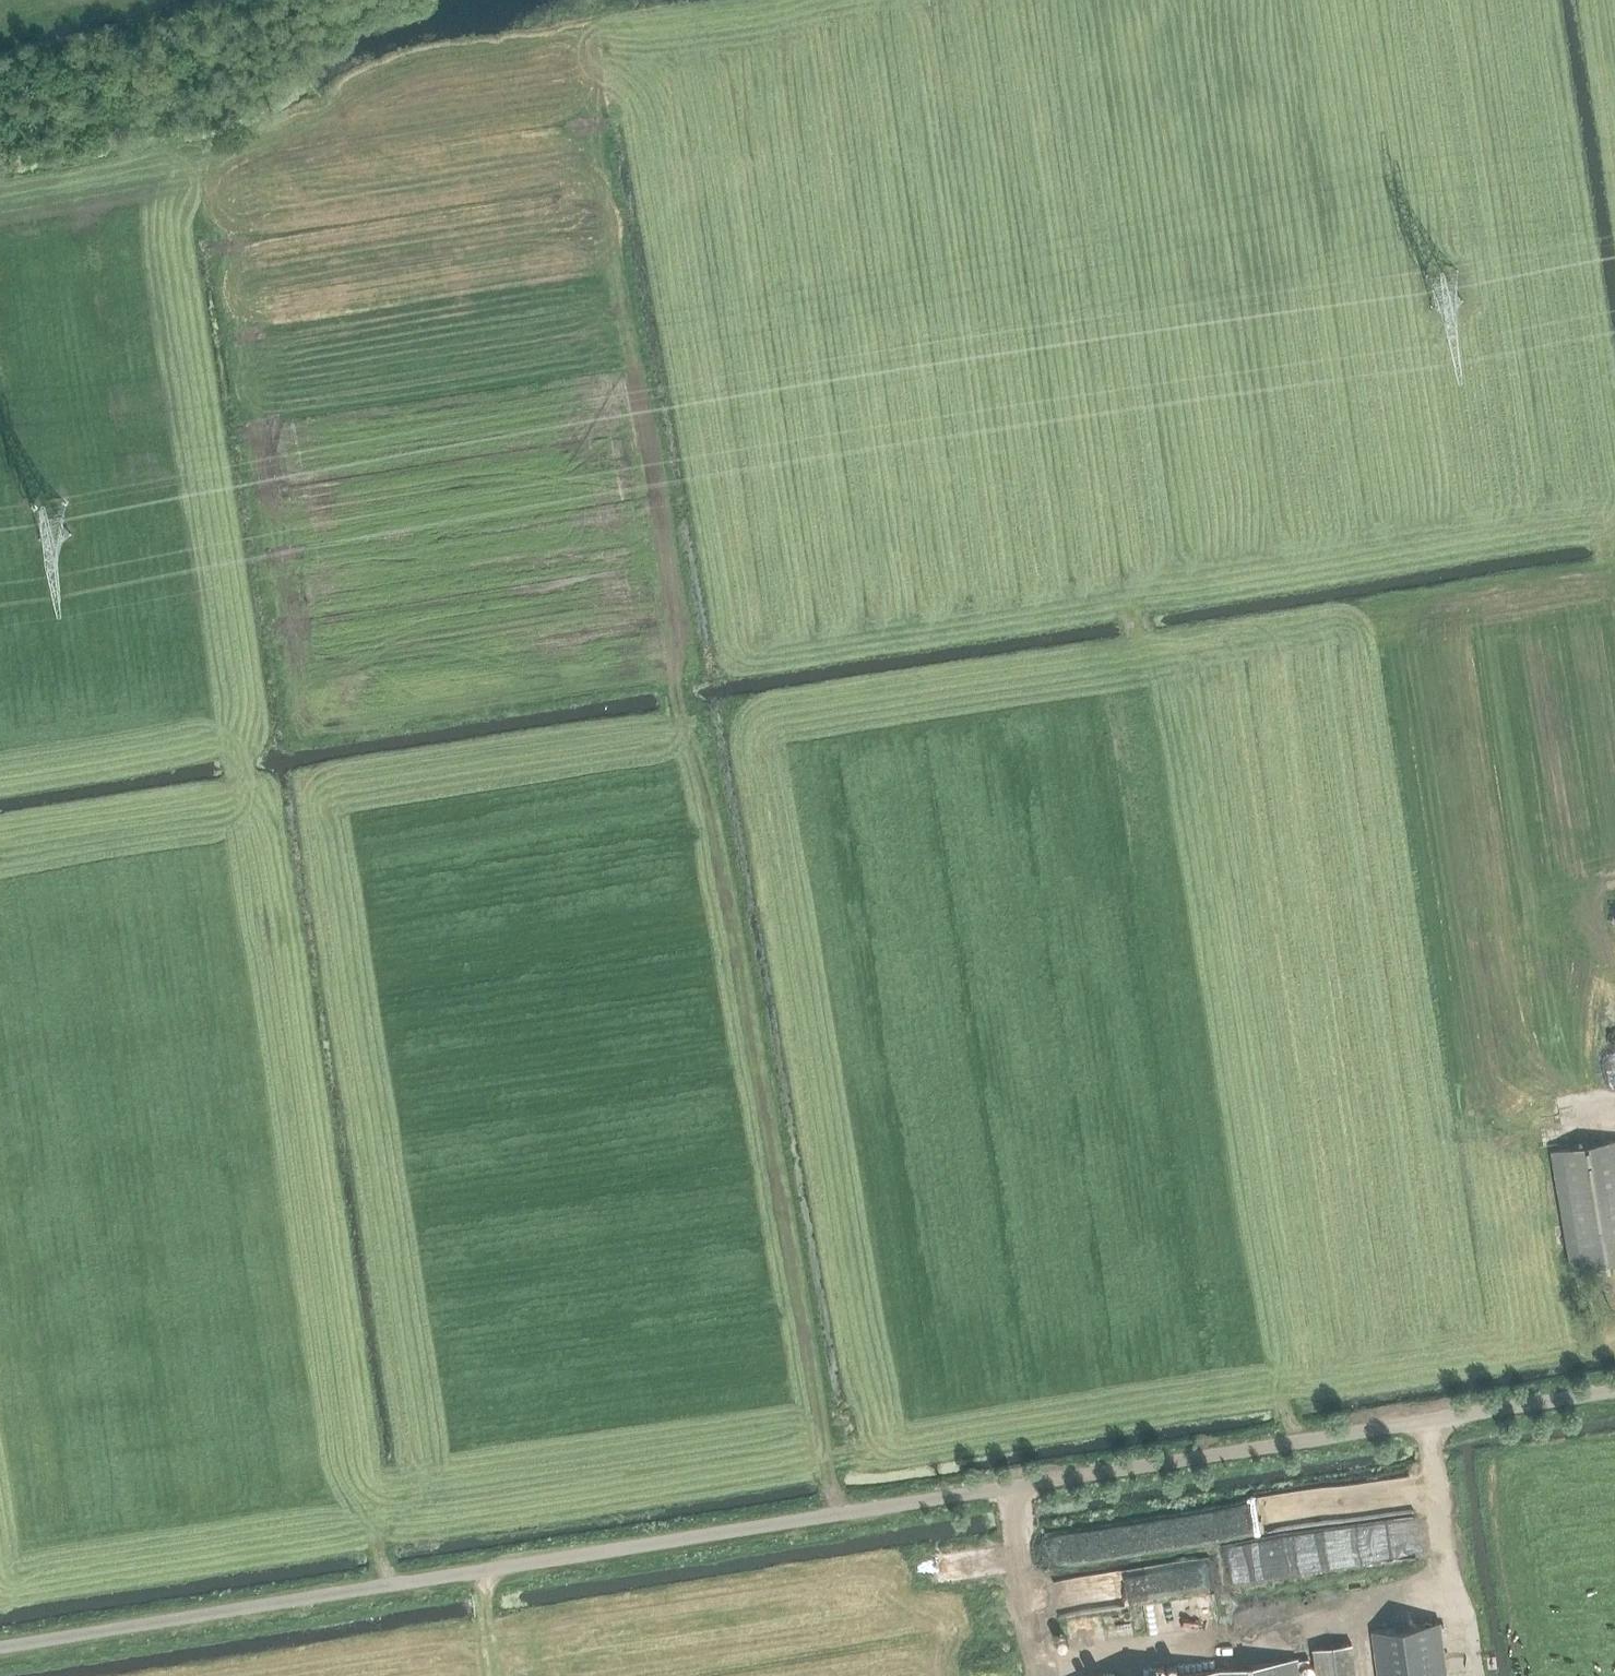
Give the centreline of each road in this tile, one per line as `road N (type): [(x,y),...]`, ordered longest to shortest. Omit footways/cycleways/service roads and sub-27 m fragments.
road 1 (unclassified): [(0,1648),(1614,1392)]

